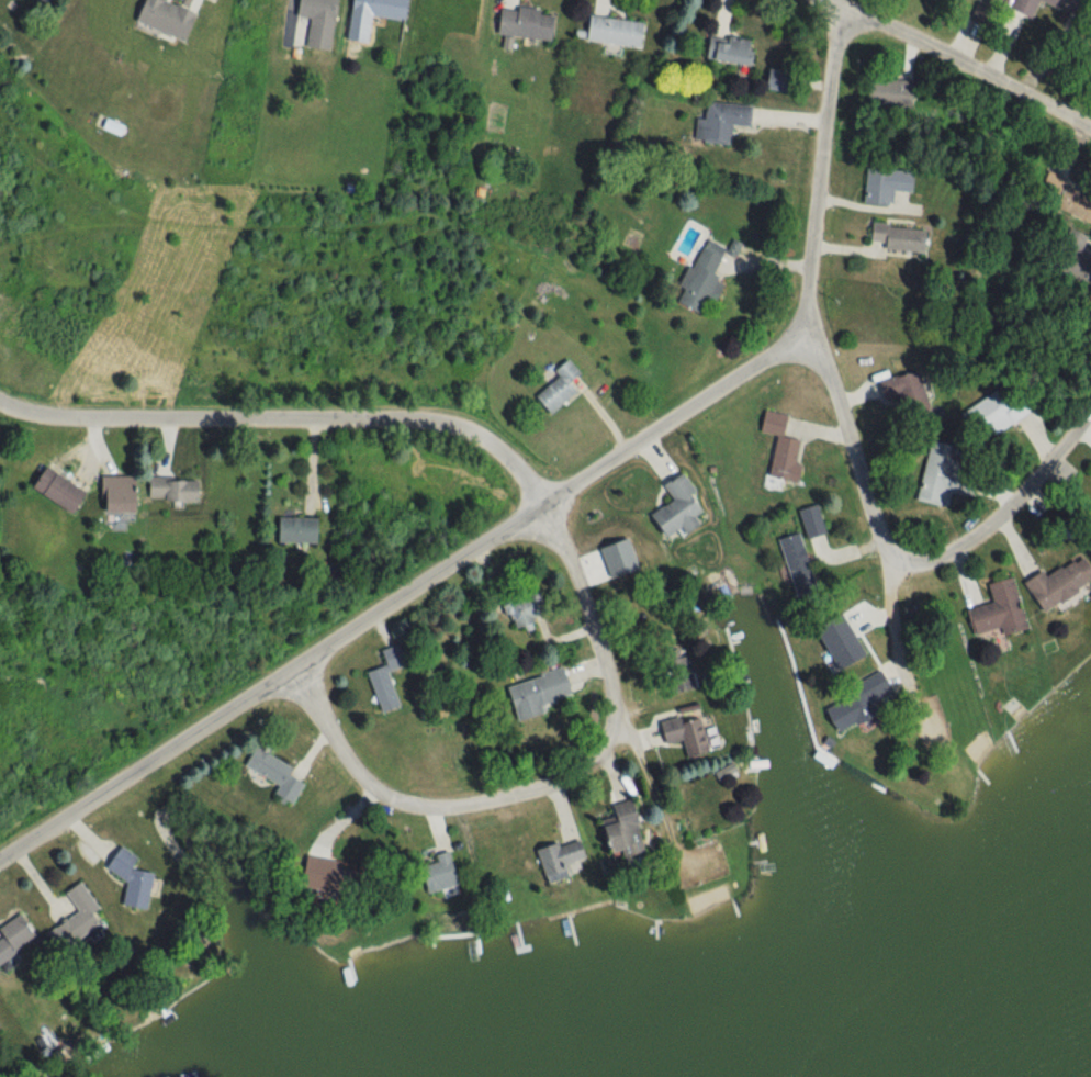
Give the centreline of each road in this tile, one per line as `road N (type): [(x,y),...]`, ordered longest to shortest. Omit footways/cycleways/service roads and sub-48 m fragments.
road 1 (residential): [(0,860),(800,333)]
road 2 (residential): [(296,667),(349,763),(397,803),(470,804),(582,771),(598,758),(608,729),(609,686),(541,505)]
road 3 (residential): [(541,505),(504,456),(443,423),(44,415),(0,402)]
road 4 (residential): [(800,333),(828,371),(873,520),(902,560),(934,561),(1010,504),(1090,400)]
road 5 (residential): [(800,333),(839,2)]
road 6 (residential): [(1090,128),(832,0)]

